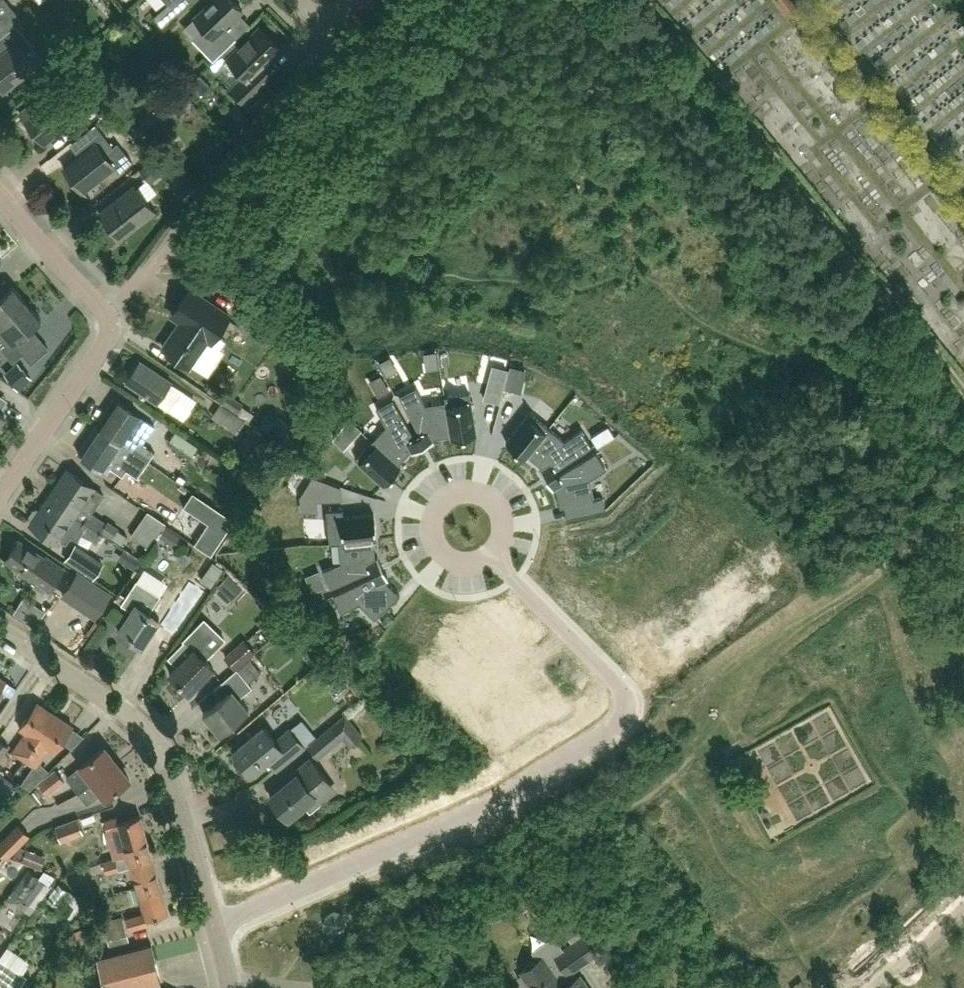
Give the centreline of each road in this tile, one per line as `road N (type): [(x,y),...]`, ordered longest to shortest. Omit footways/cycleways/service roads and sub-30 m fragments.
road 1 (residential): [(215,926),(496,804),(621,722),(623,691),(495,552)]
road 2 (track): [(963,390),(643,0)]
road 3 (residential): [(215,926),(160,752),(142,725),(0,628)]
road 4 (residential): [(0,495),(106,336),(109,316)]
road 5 (residential): [(495,552),(504,523),(488,498),(459,493),(441,504),(433,522),(441,551),(458,562),(487,558)]
road 6 (residential): [(109,316),(0,196)]
road 7 (unclassified): [(876,987),(963,905)]

